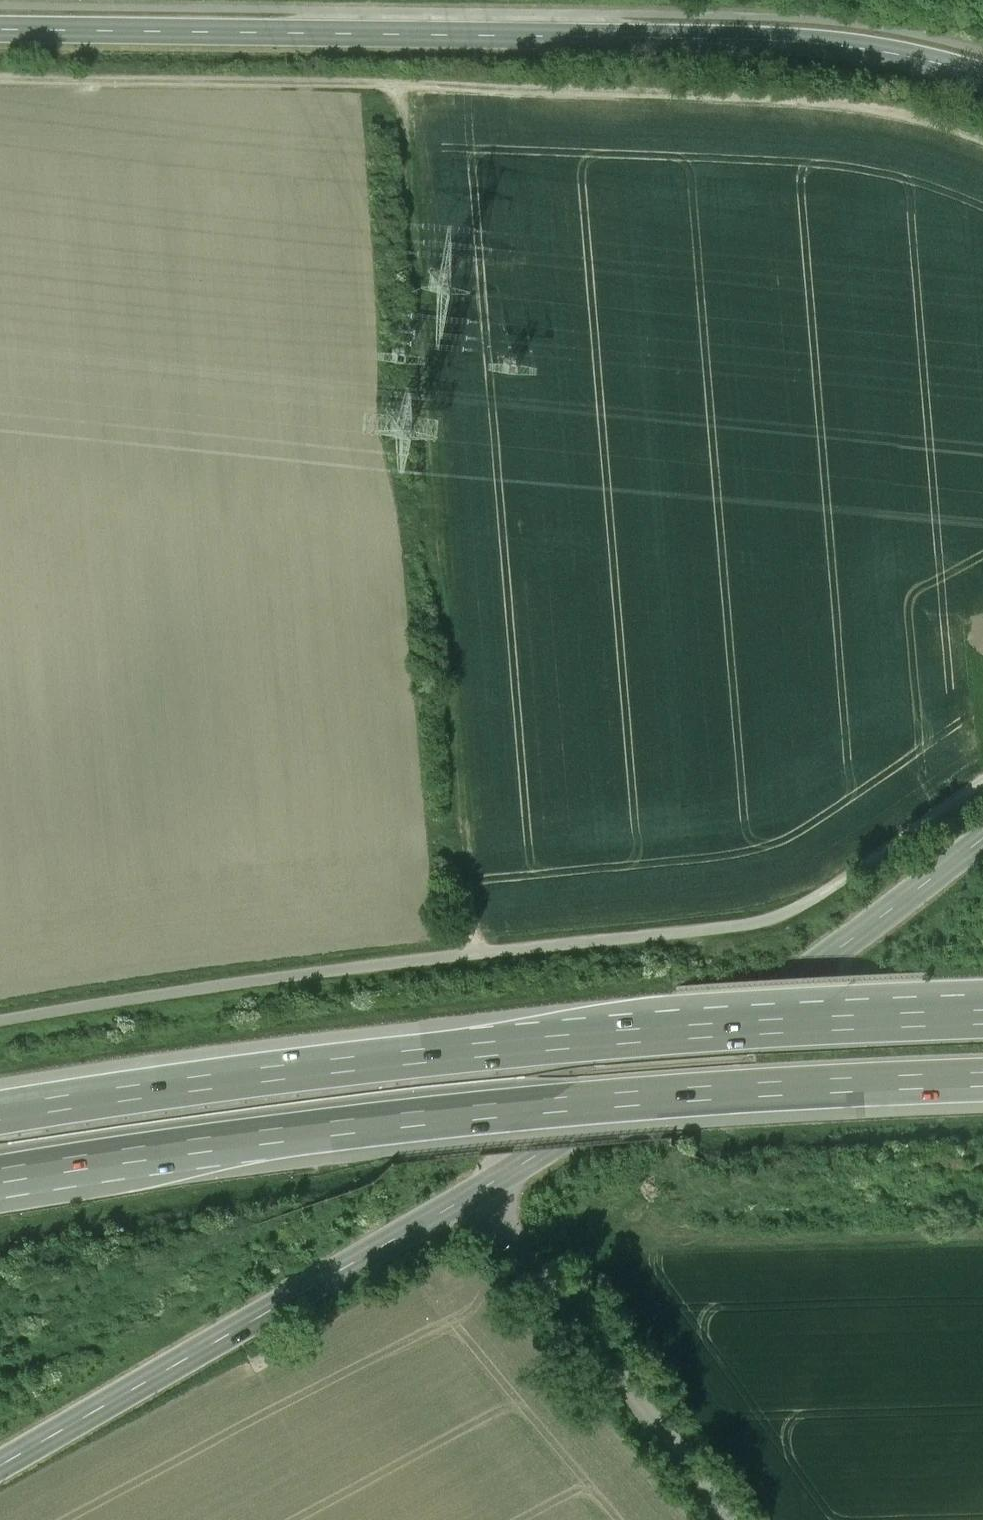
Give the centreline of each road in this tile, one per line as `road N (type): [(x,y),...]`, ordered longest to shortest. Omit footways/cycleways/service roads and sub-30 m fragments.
road 1 (secondary): [(982,840),(654,1088),(471,1203),(0,1469)]
road 2 (track): [(982,140),(903,108),(750,94),(0,81)]
road 3 (motorway): [(982,1017),(720,1027),(0,1118)]
road 4 (motorway): [(0,1176),(486,1105),(982,1079)]
road 5 (secondary): [(0,32),(825,44),(982,78)]
road 6 (track): [(0,1023),(426,957),(699,931)]
road 7 (track): [(433,470),(399,85)]
road 8 (track): [(471,952),(441,587)]
road 9 (track): [(699,931),(759,922),(800,906),(982,782)]

